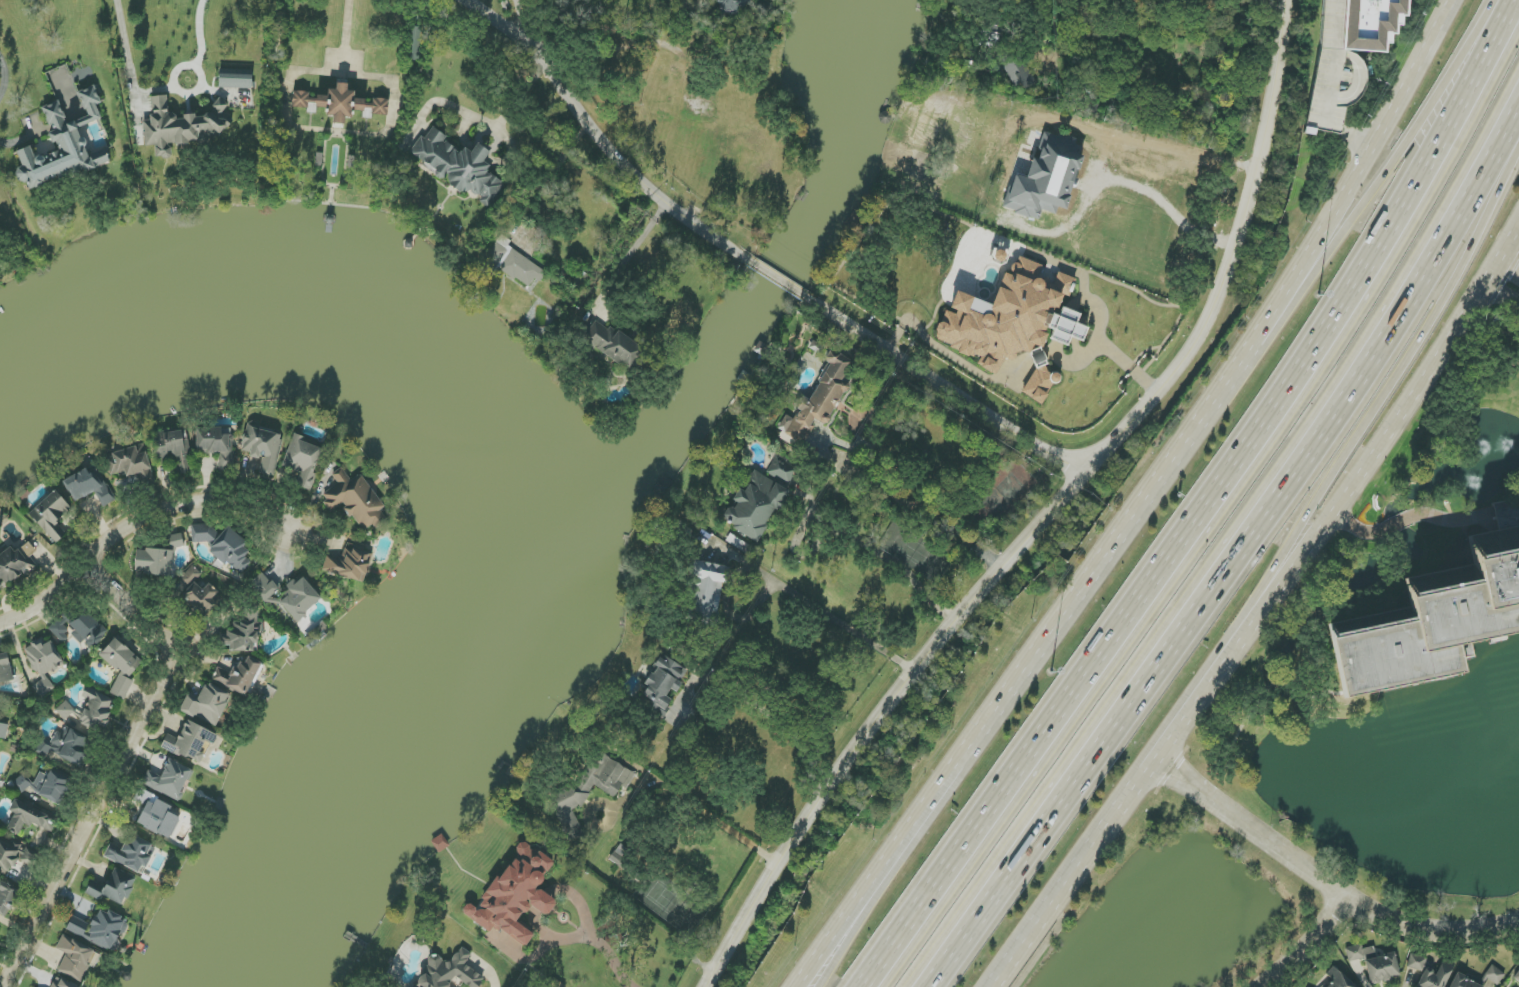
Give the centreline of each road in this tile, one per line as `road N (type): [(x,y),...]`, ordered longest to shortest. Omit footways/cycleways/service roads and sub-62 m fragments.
road 1 (primary): [(1456,0),(1354,194),(1216,404),(801,986)]
road 2 (motorway): [(1515,0),(1448,132),(1283,399),(863,986)]
road 3 (residential): [(1287,0),(1271,119),(1203,334),(926,656),(776,868),(708,986)]
road 4 (motorway): [(938,986),(1264,527),(1455,235),(1518,116)]
road 5 (motorway): [(1162,760),(1446,307),(1518,121)]
road 6 (primary): [(1162,760),(1337,515),(1518,230)]
road 7 (residential): [(92,566),(182,654),(10,986)]
road 8 (motorway): [(1495,0),(1348,236),(1216,404)]
road 9 (residential): [(1162,760),(1349,899),(1446,928),(1518,918)]
road 10 (residential): [(753,263),(625,158),(526,41),(516,0)]
road 11 (residential): [(0,624),(52,598),(155,514),(240,498),(274,508),(293,529)]
road 12 (residential): [(1085,477),(810,299)]
road 13 (primary): [(990,986),(1162,760)]
road 14 (motorway): [(956,769),(820,986)]

